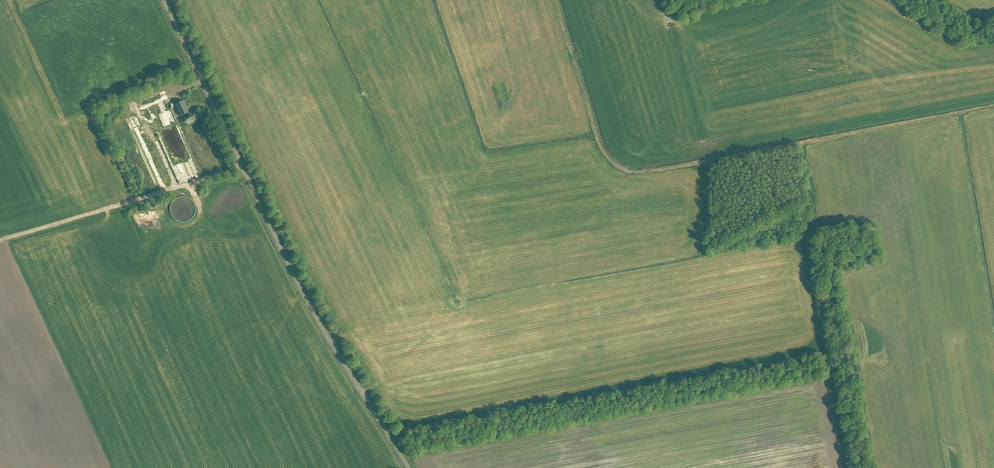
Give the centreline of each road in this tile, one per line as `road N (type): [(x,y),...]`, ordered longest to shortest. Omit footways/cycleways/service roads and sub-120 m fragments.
road 1 (unclassified): [(408,467),(305,297),(164,0)]

